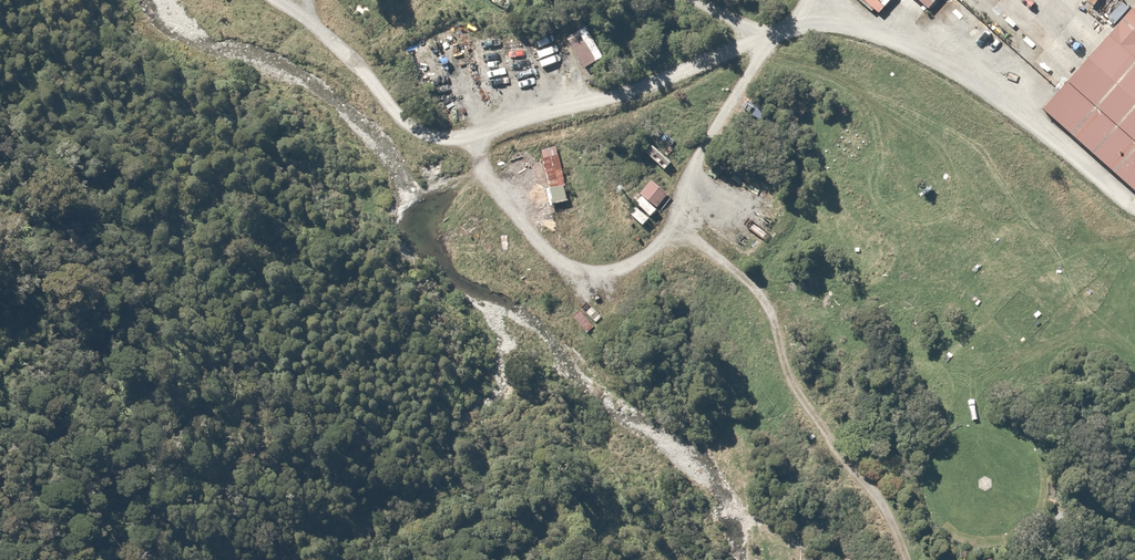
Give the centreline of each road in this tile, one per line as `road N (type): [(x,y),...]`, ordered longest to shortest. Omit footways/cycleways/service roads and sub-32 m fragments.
road 1 (track): [(284,0),(368,65),(411,121),(438,128),(598,97),(797,22),(837,18),(880,30),(1025,111),(1134,201)]
road 2 (track): [(779,28),(675,190),(651,242),(623,261),(574,263),(520,218),(472,124)]

